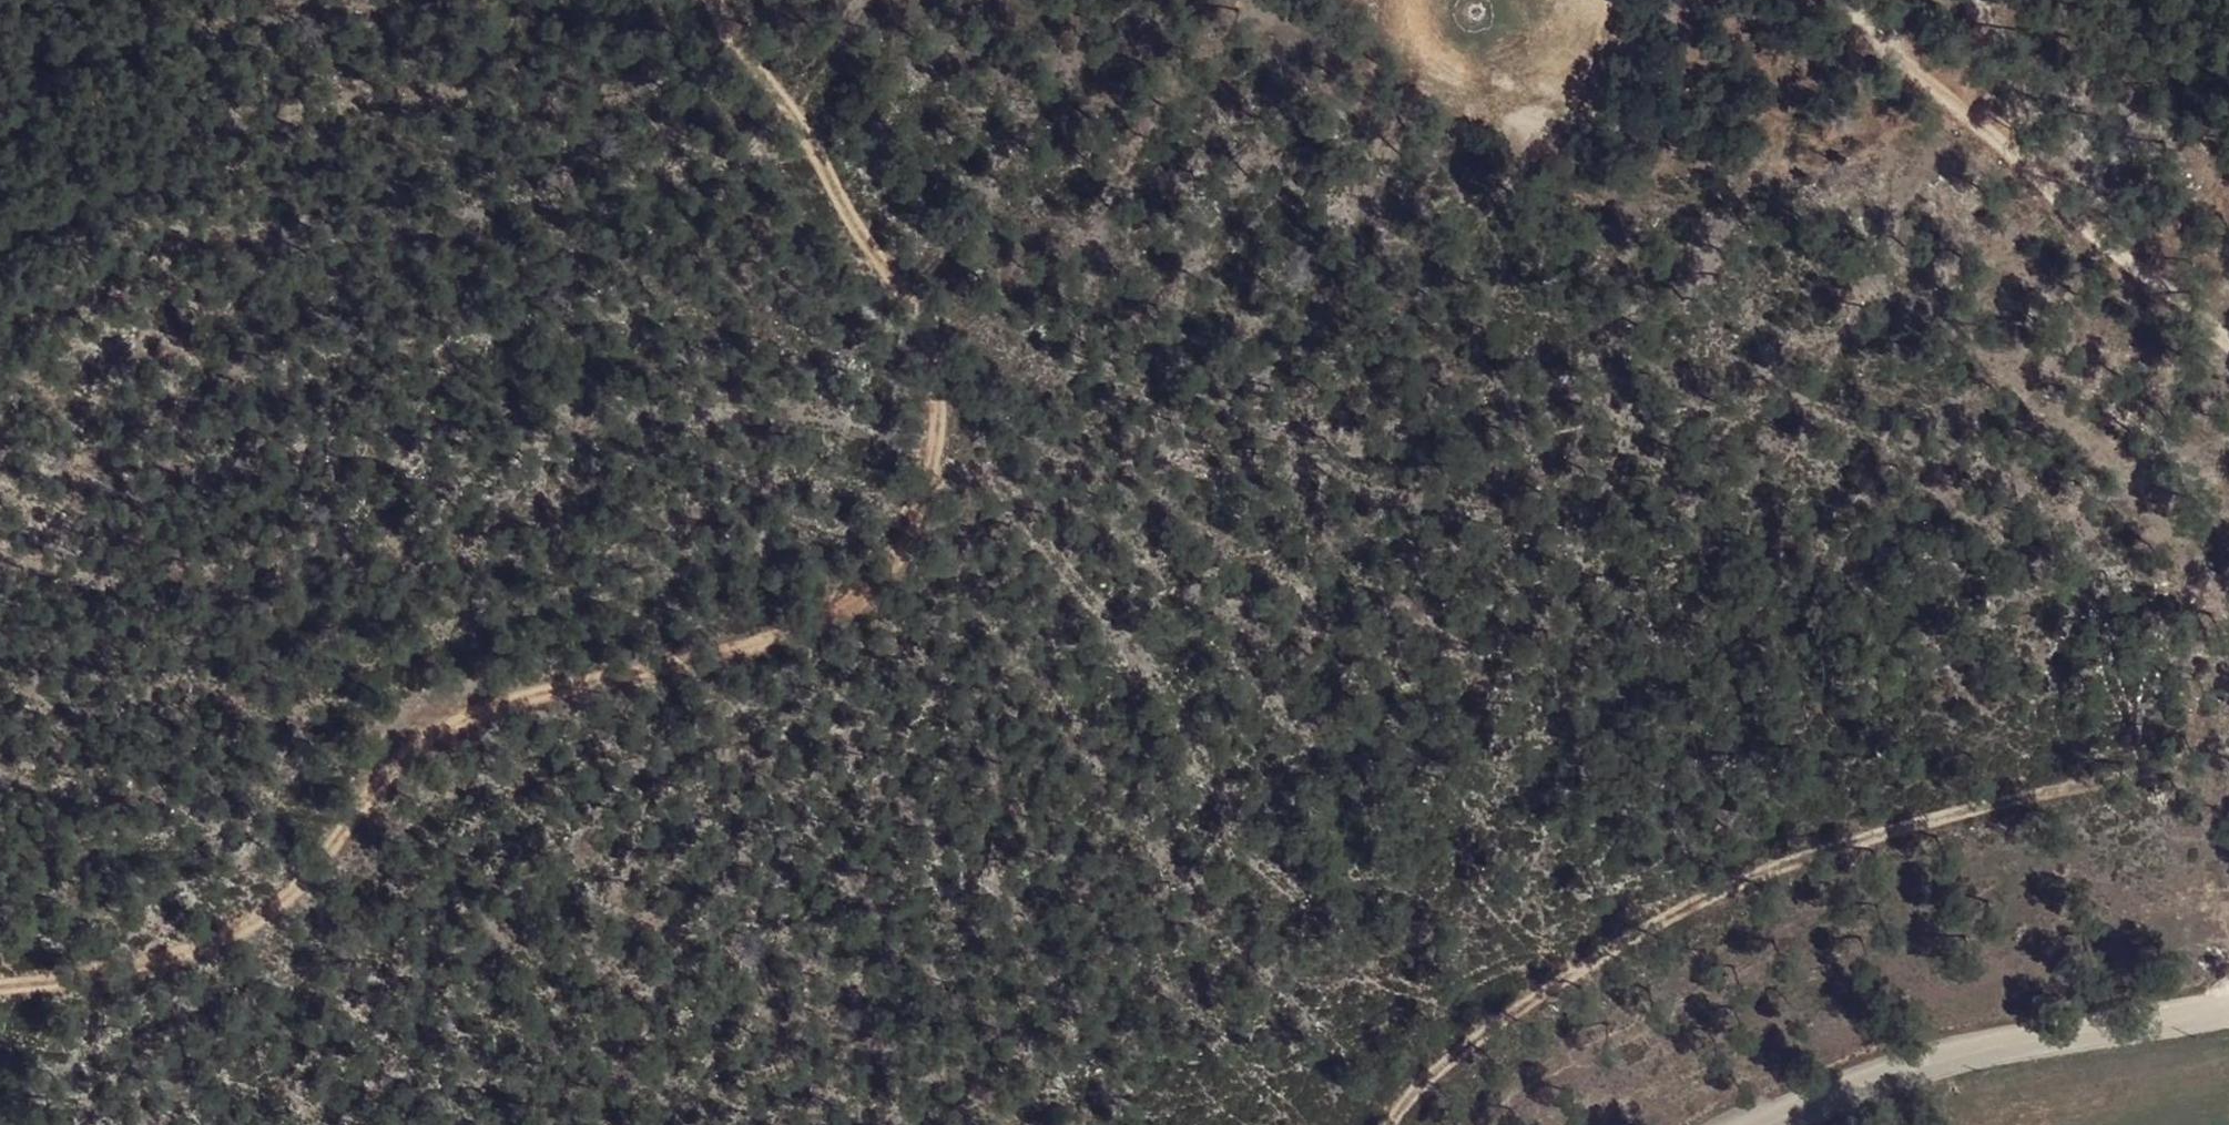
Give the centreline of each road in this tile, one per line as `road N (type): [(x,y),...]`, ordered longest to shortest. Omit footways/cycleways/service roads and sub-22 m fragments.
road 1 (track): [(739,0),(832,172),(952,340),(953,436),(921,518),(800,613),(515,702),(353,792),(264,905),(215,950),(0,984)]
road 2 (track): [(2228,349),(1929,86),(1863,0)]
road 3 (unclassified): [(1825,1124),(2071,1043),(2228,1019)]

